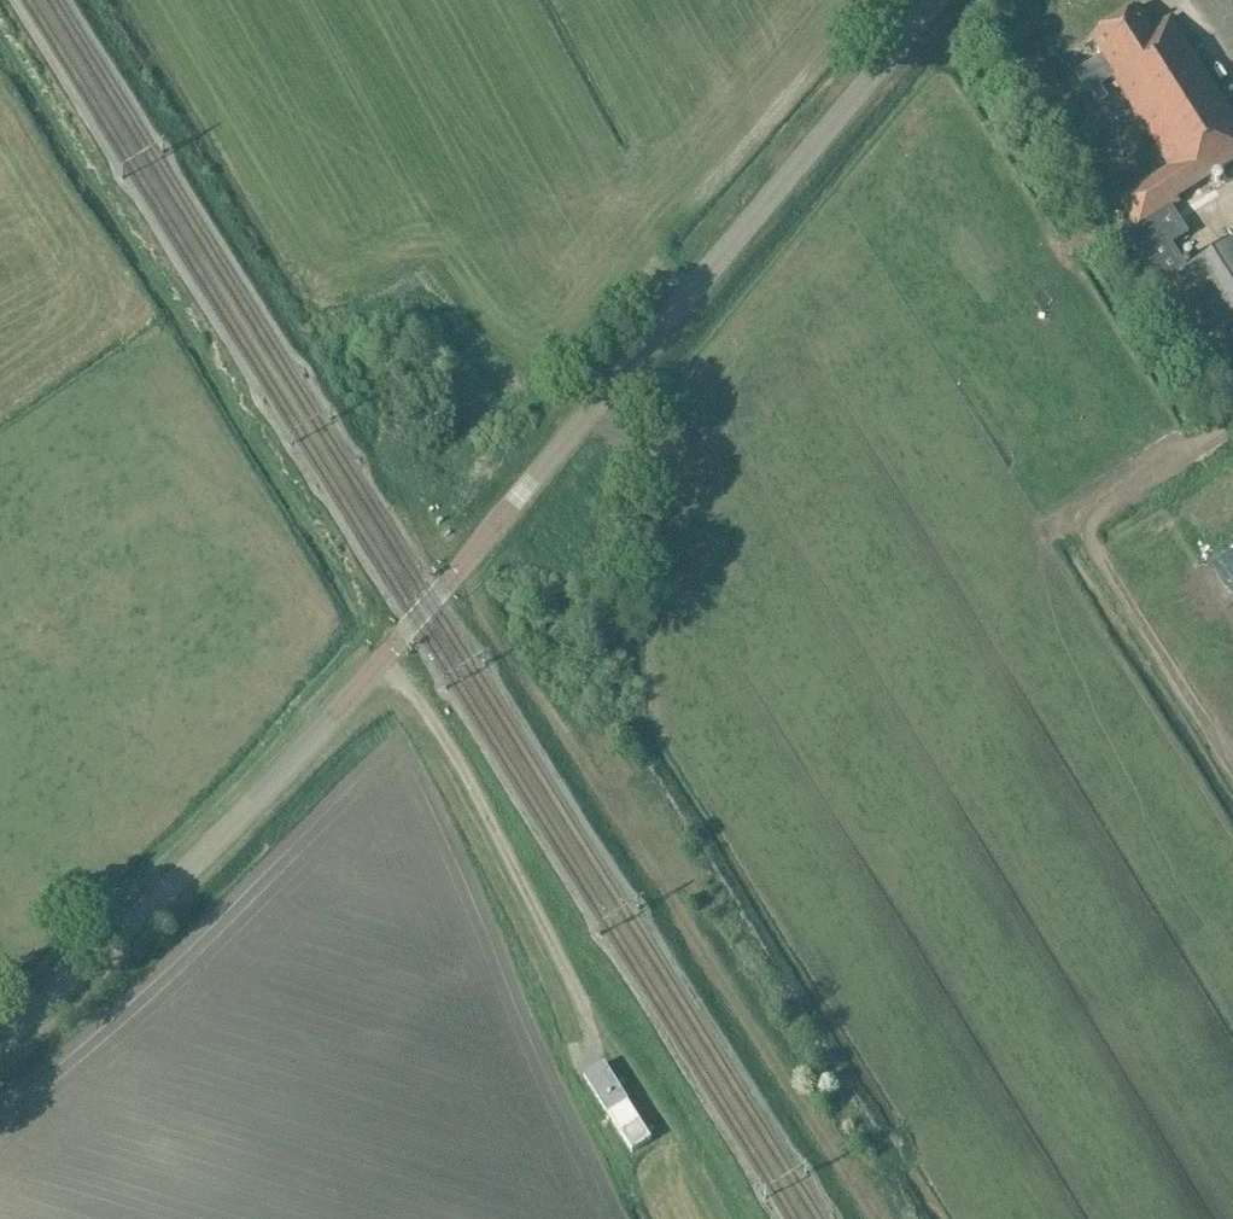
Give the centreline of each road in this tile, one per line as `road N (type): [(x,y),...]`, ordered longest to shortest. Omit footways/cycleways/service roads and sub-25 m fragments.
road 1 (unclassified): [(0,1034),(71,978),(246,810),(382,660),(936,0)]

